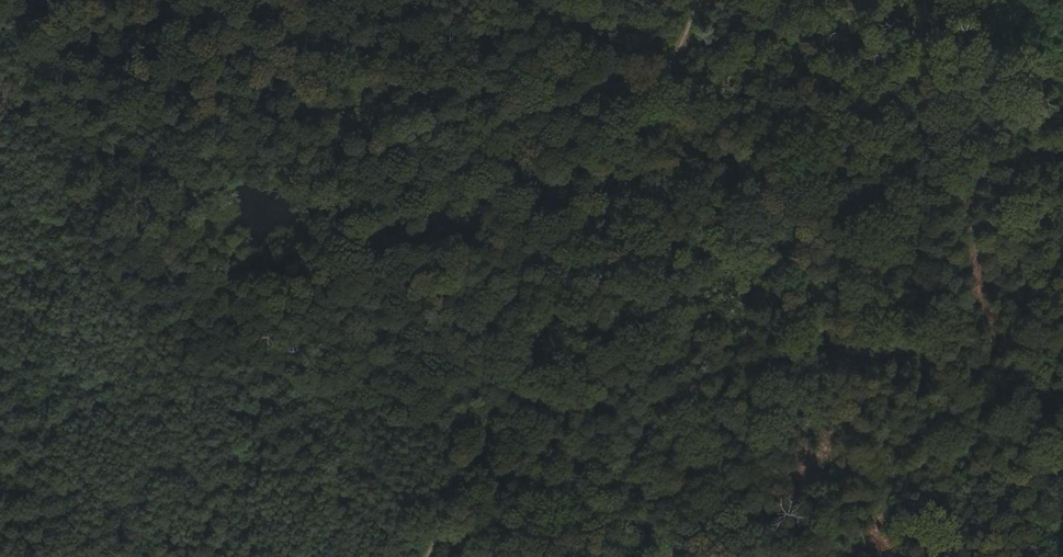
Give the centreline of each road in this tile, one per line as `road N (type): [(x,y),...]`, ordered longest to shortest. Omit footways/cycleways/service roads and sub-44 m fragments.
road 1 (track): [(682,39),(427,556)]
road 2 (track): [(682,39),(1062,116)]

